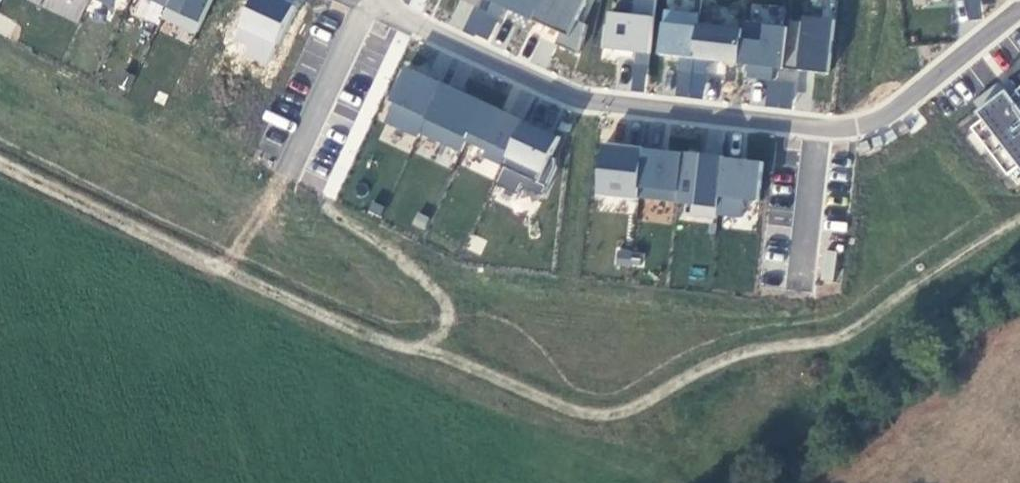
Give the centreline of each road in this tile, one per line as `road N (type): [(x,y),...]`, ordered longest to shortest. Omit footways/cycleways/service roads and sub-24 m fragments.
road 1 (residential): [(809,129),(581,101),(371,3)]
road 2 (residential): [(1019,13),(863,127),(809,129)]
road 3 (residential): [(371,3),(302,156)]
road 4 (residential): [(809,129),(794,279)]

